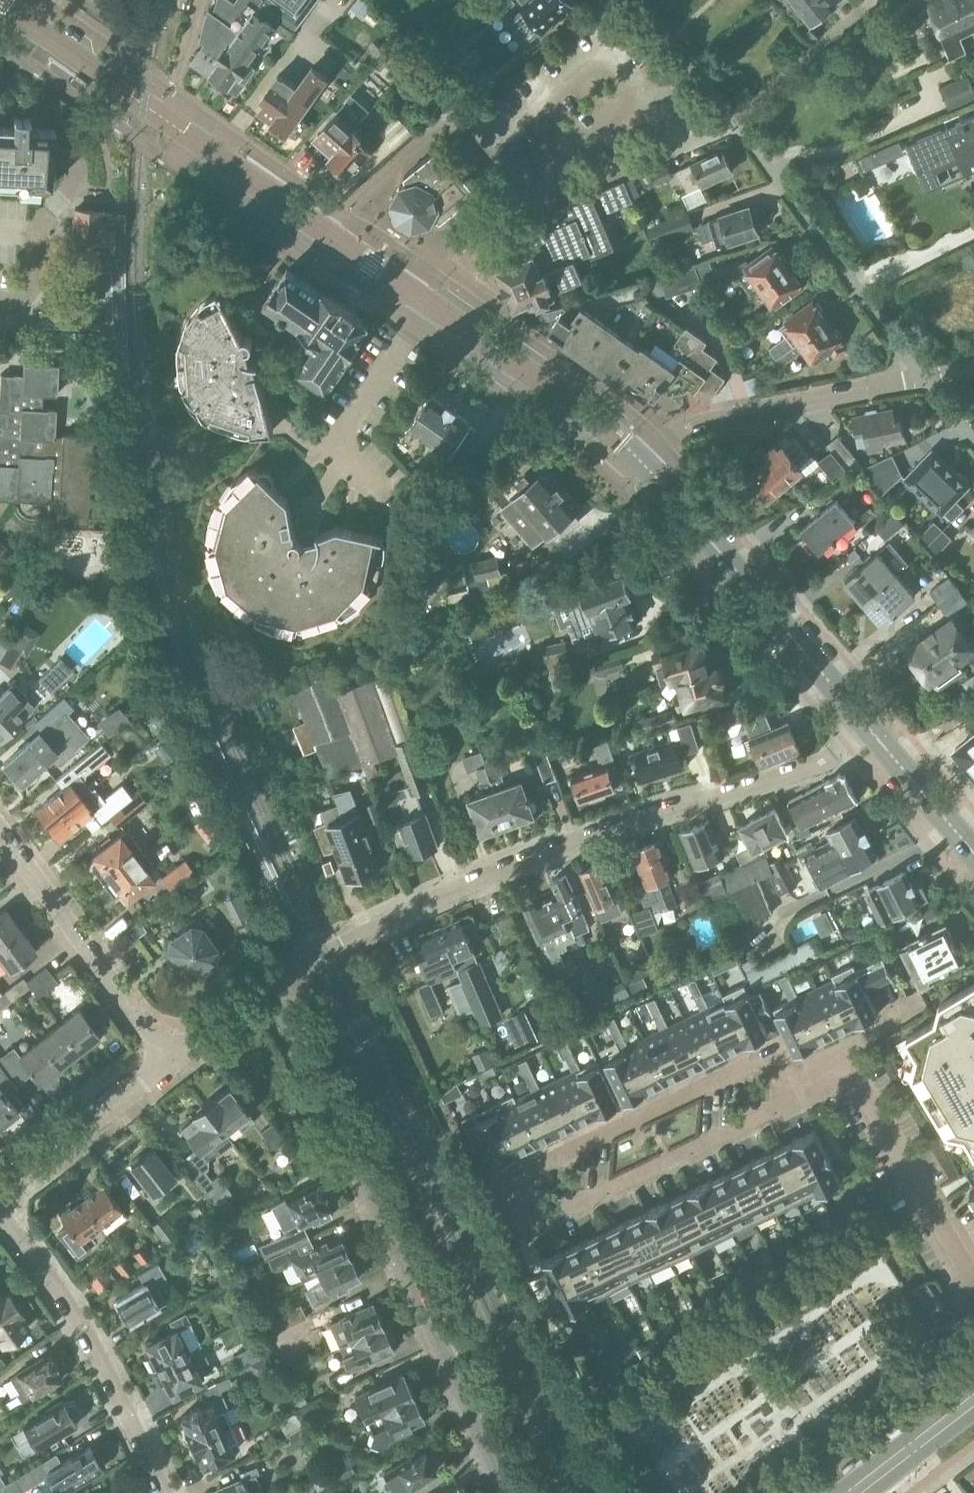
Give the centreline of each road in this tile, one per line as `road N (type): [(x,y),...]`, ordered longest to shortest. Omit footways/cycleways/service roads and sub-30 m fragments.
road 1 (residential): [(874,746),(599,836),(357,932),(255,989)]
road 2 (residential): [(507,1492),(353,1172),(255,989)]
road 3 (residential): [(923,376),(737,122),(634,0)]
road 4 (secondary): [(326,235),(0,2)]
road 5 (residential): [(791,1103),(768,1056),(503,1178),(528,1228)]
road 6 (secondary): [(874,746),(644,464)]
road 7 (residential): [(0,1209),(104,1367),(159,1492)]
road 8 (residential): [(791,1103),(855,1073),(973,1280)]
road 9 (residential): [(644,464),(685,427),(923,376)]
road 10 (residential): [(528,1228),(791,1103)]
road 11 (residential): [(170,1062),(0,837)]
road 12 (secondary): [(644,464),(425,303)]
road 13 (unclassified): [(490,142),(457,107),(326,235)]
road 14 (residential): [(378,489),(338,437),(425,303)]
road 15 (residential): [(0,1190),(170,1062)]
road 16 (tertiary): [(853,1492),(973,1399)]
road 17 (secondary): [(973,860),(874,746)]
road 18 (unclassified): [(404,289),(432,252),(529,213)]

